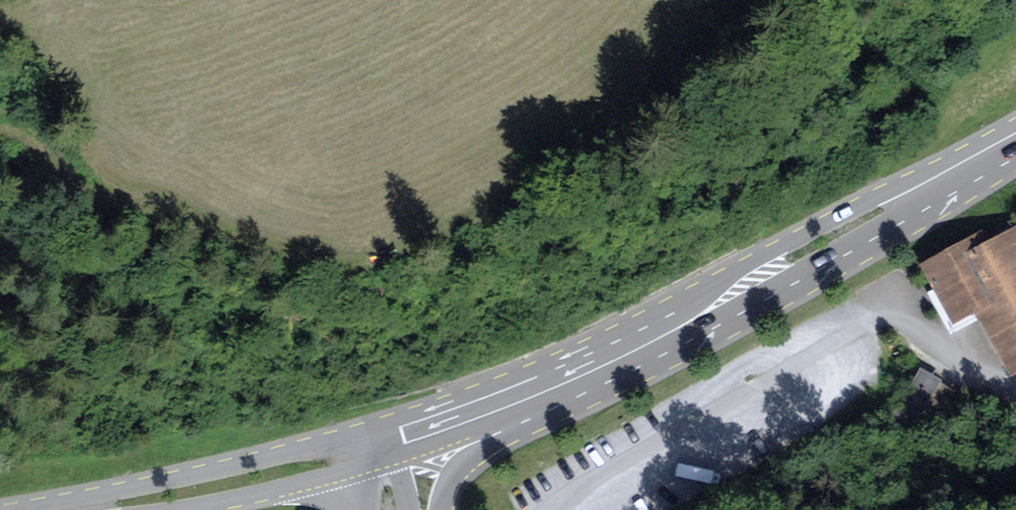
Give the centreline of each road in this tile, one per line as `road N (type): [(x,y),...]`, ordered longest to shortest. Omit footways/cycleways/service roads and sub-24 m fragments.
road 1 (primary): [(919,188),(556,361),(377,428)]
road 2 (primary): [(508,418),(740,304),(919,188)]
road 3 (primary): [(377,428),(51,509)]
road 4 (primary): [(187,509),(384,461)]
road 5 (primary): [(384,461),(508,418)]
road 6 (tertiary): [(427,509),(508,418)]

